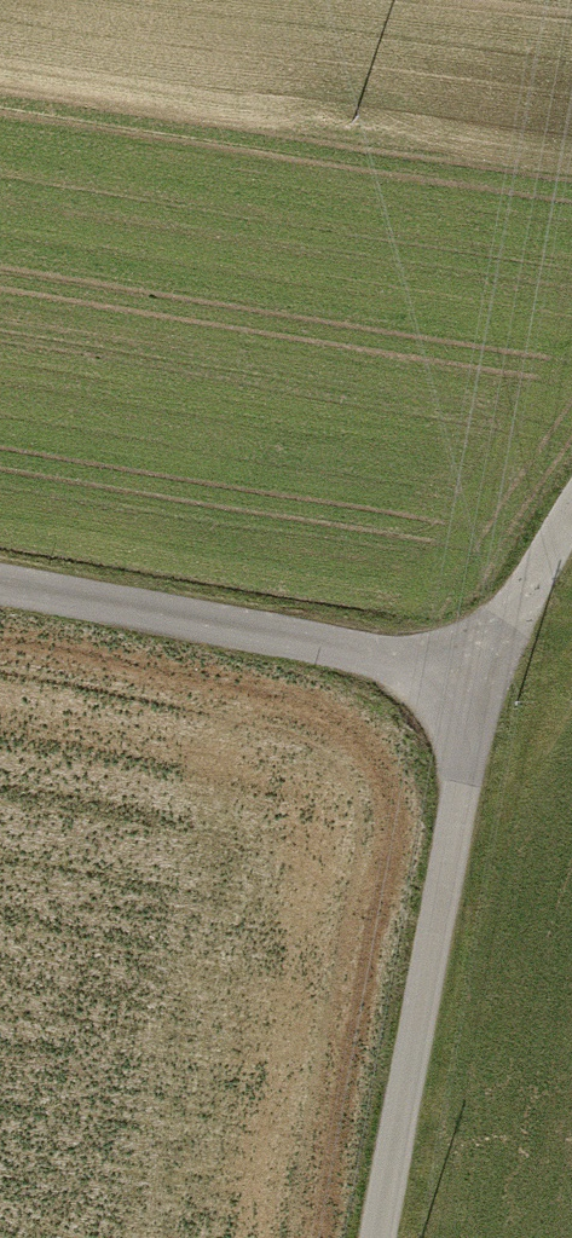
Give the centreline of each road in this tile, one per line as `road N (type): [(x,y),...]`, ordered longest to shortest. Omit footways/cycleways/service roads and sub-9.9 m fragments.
road 1 (track): [(571,514),(475,665),(371,1237)]
road 2 (track): [(0,581),(475,665)]

